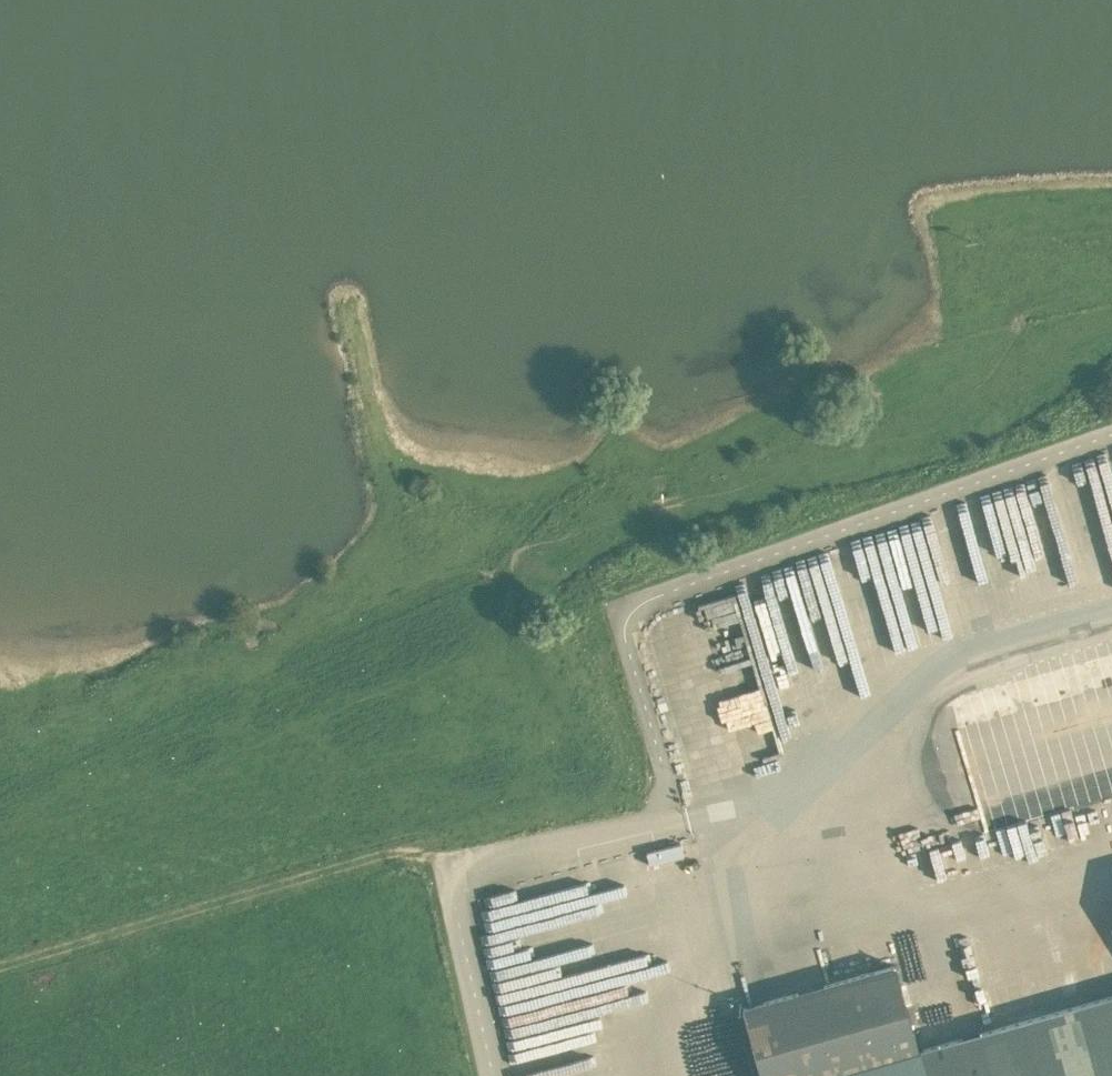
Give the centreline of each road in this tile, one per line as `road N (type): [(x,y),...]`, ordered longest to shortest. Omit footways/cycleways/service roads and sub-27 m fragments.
road 1 (unclassified): [(664,824),(667,785),(622,634),(635,608),(1111,434)]
road 2 (unclassified): [(1111,598),(951,643),(821,770),(664,824)]
road 3 (track): [(467,881),(435,858),(405,851),(0,969)]
road 4 (unclassified): [(492,1075),(456,917),(467,881),(499,861),(664,824)]

